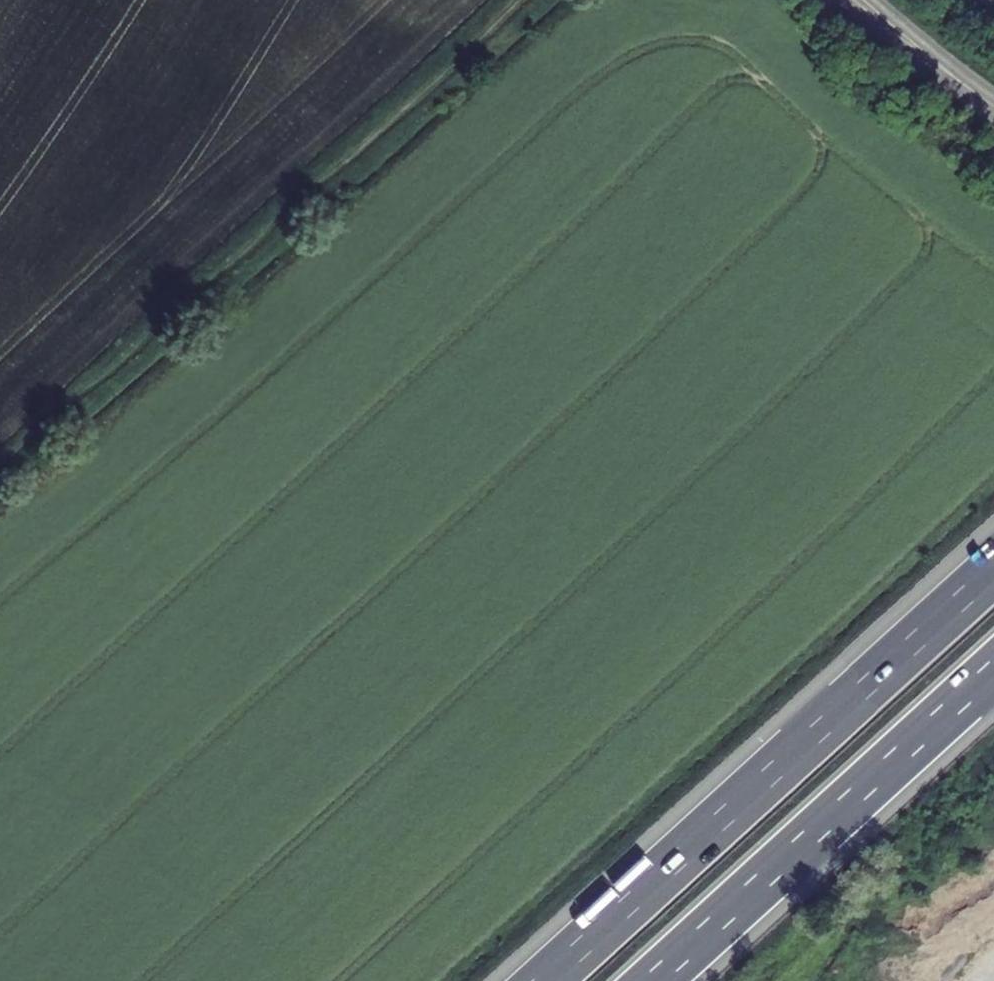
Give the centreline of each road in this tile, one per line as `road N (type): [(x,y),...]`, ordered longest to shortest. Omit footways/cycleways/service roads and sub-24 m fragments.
road 1 (track): [(0,501),(520,0)]
road 2 (motorway): [(993,569),(544,980)]
road 3 (motorway): [(651,980),(993,668)]
road 4 (tertiary): [(862,8),(993,108)]

